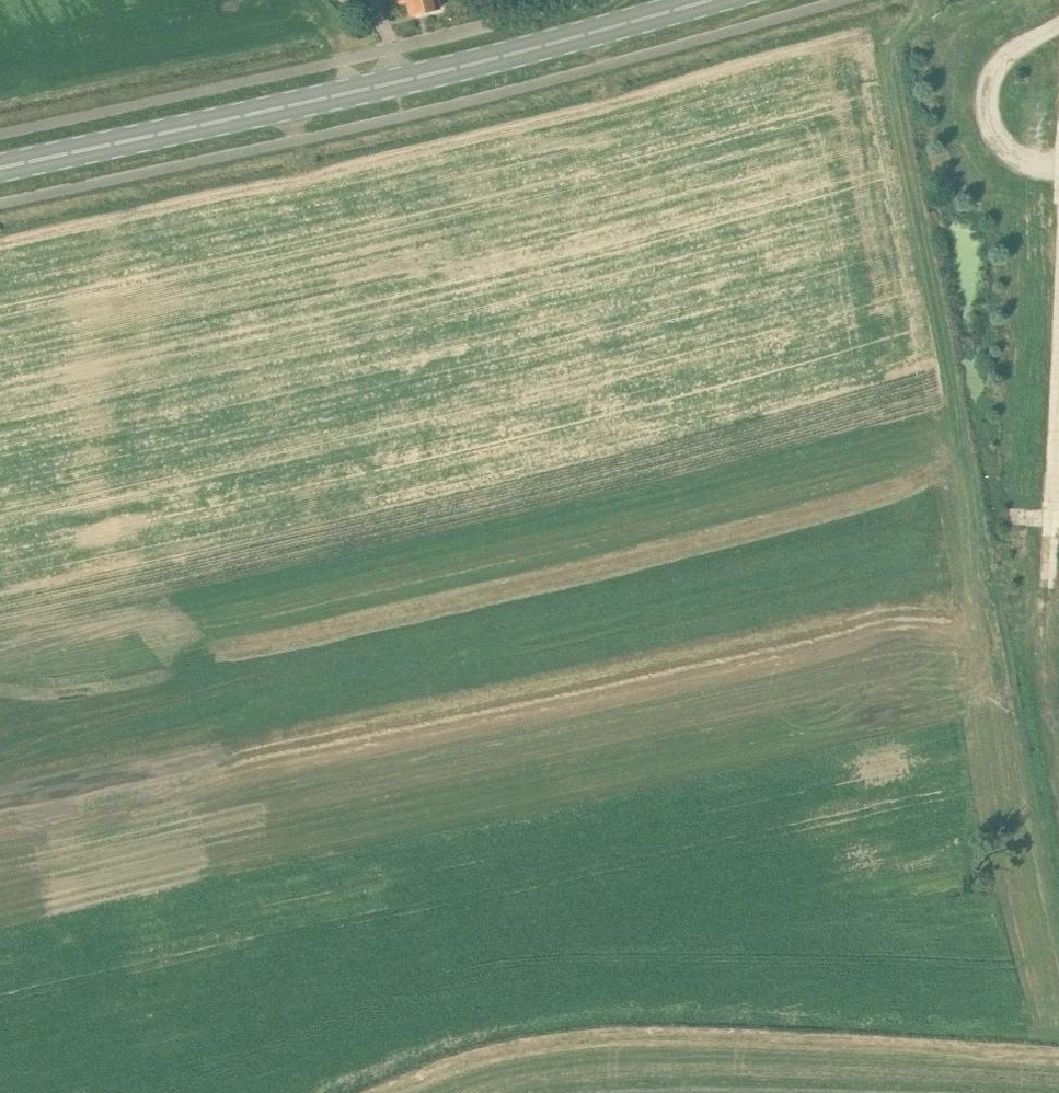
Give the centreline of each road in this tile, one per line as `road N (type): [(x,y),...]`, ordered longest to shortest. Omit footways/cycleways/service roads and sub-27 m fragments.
road 1 (secondary): [(0,172),(297,109),(723,0)]

